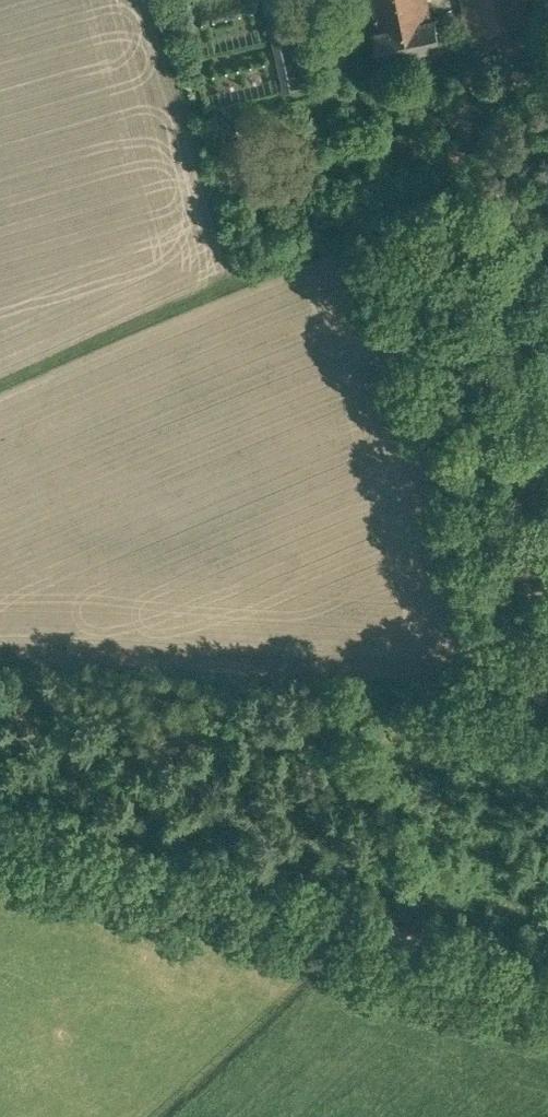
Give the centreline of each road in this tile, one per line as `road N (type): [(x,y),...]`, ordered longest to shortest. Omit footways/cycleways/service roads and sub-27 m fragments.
road 1 (track): [(547,62),(522,79),(493,144),(356,220),(0,378)]
road 2 (track): [(547,979),(0,822)]

